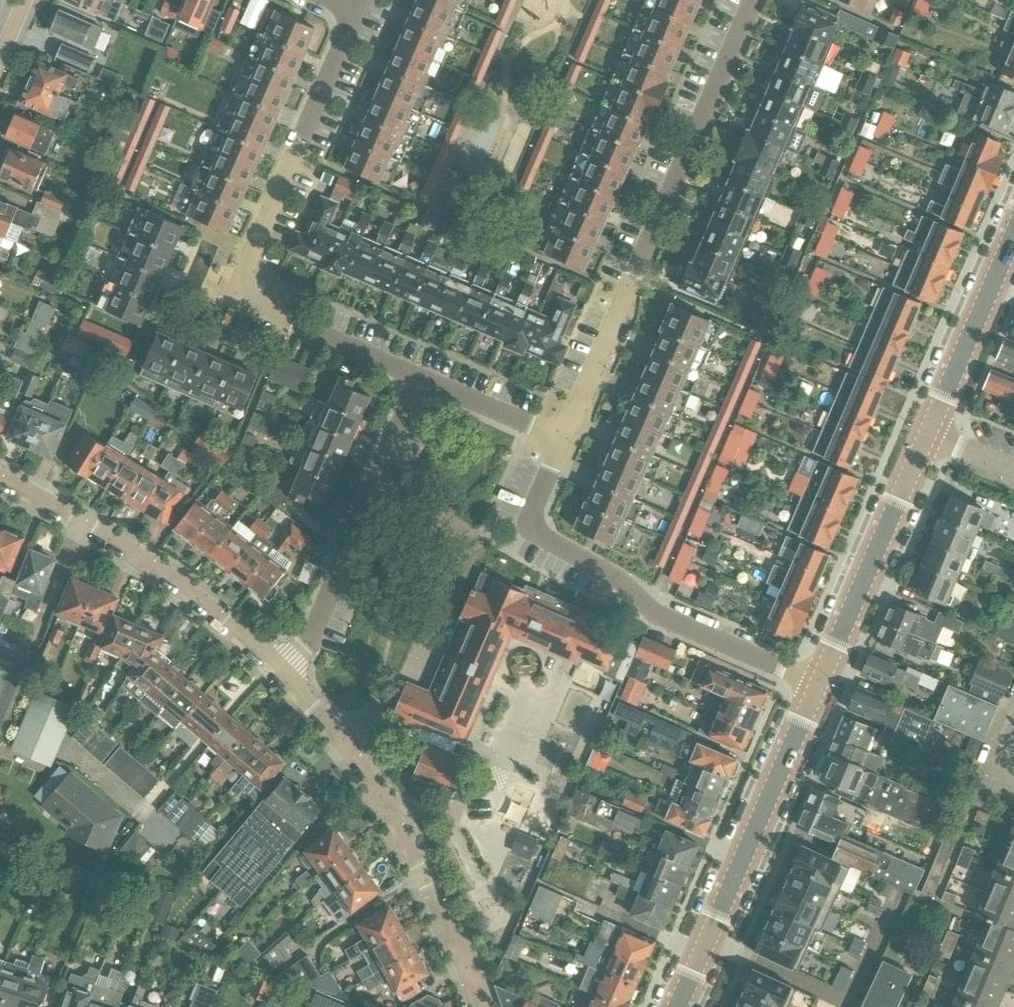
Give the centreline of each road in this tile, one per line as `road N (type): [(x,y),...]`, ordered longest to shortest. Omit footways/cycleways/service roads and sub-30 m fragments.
road 1 (residential): [(420,376),(260,308),(244,285),(358,8)]
road 2 (residential): [(752,0),(564,438)]
road 3 (residential): [(820,681),(658,614),(626,585),(539,535),(532,513),(564,438)]
road 4 (residential): [(477,1006),(394,816),(362,761),(283,670)]
road 5 (residential): [(677,1006),(820,681)]
road 6 (residential): [(283,670),(159,565),(0,477)]
road 7 (residential): [(283,670),(306,642),(420,376)]
road 8 (residential): [(820,681),(929,435)]
road 9 (residential): [(929,435),(1013,237)]
road 10 (residential): [(564,438),(420,376)]

